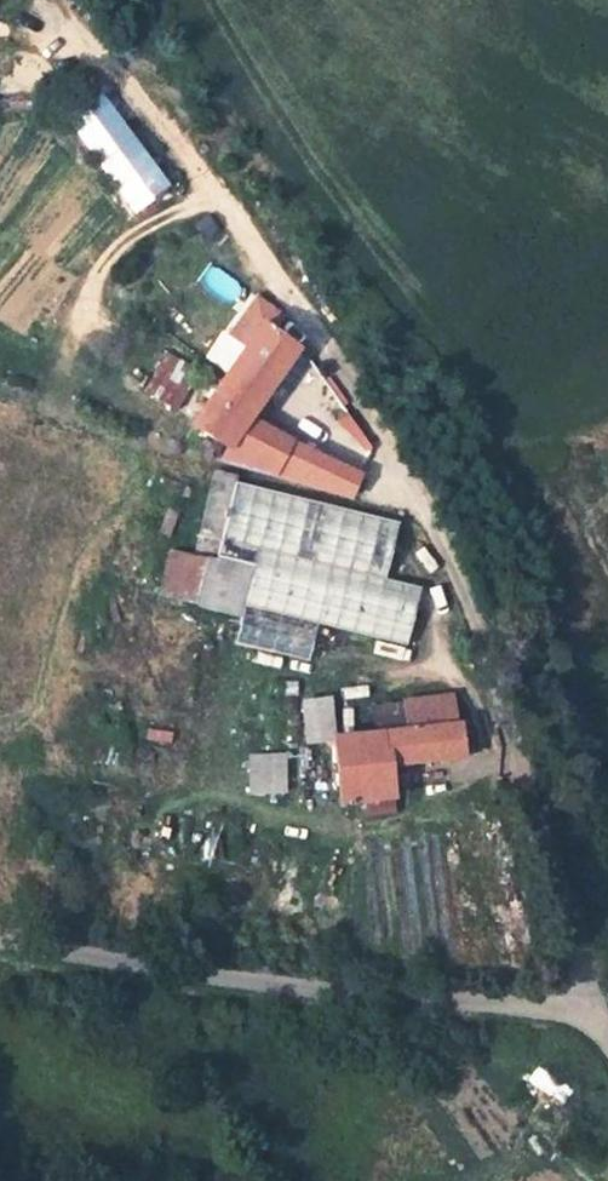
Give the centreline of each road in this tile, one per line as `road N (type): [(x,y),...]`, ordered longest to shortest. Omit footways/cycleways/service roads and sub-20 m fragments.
road 1 (unclassified): [(589,1015),(346,995),(0,947)]
road 2 (residential): [(395,487),(466,599),(574,927),(589,1015)]

